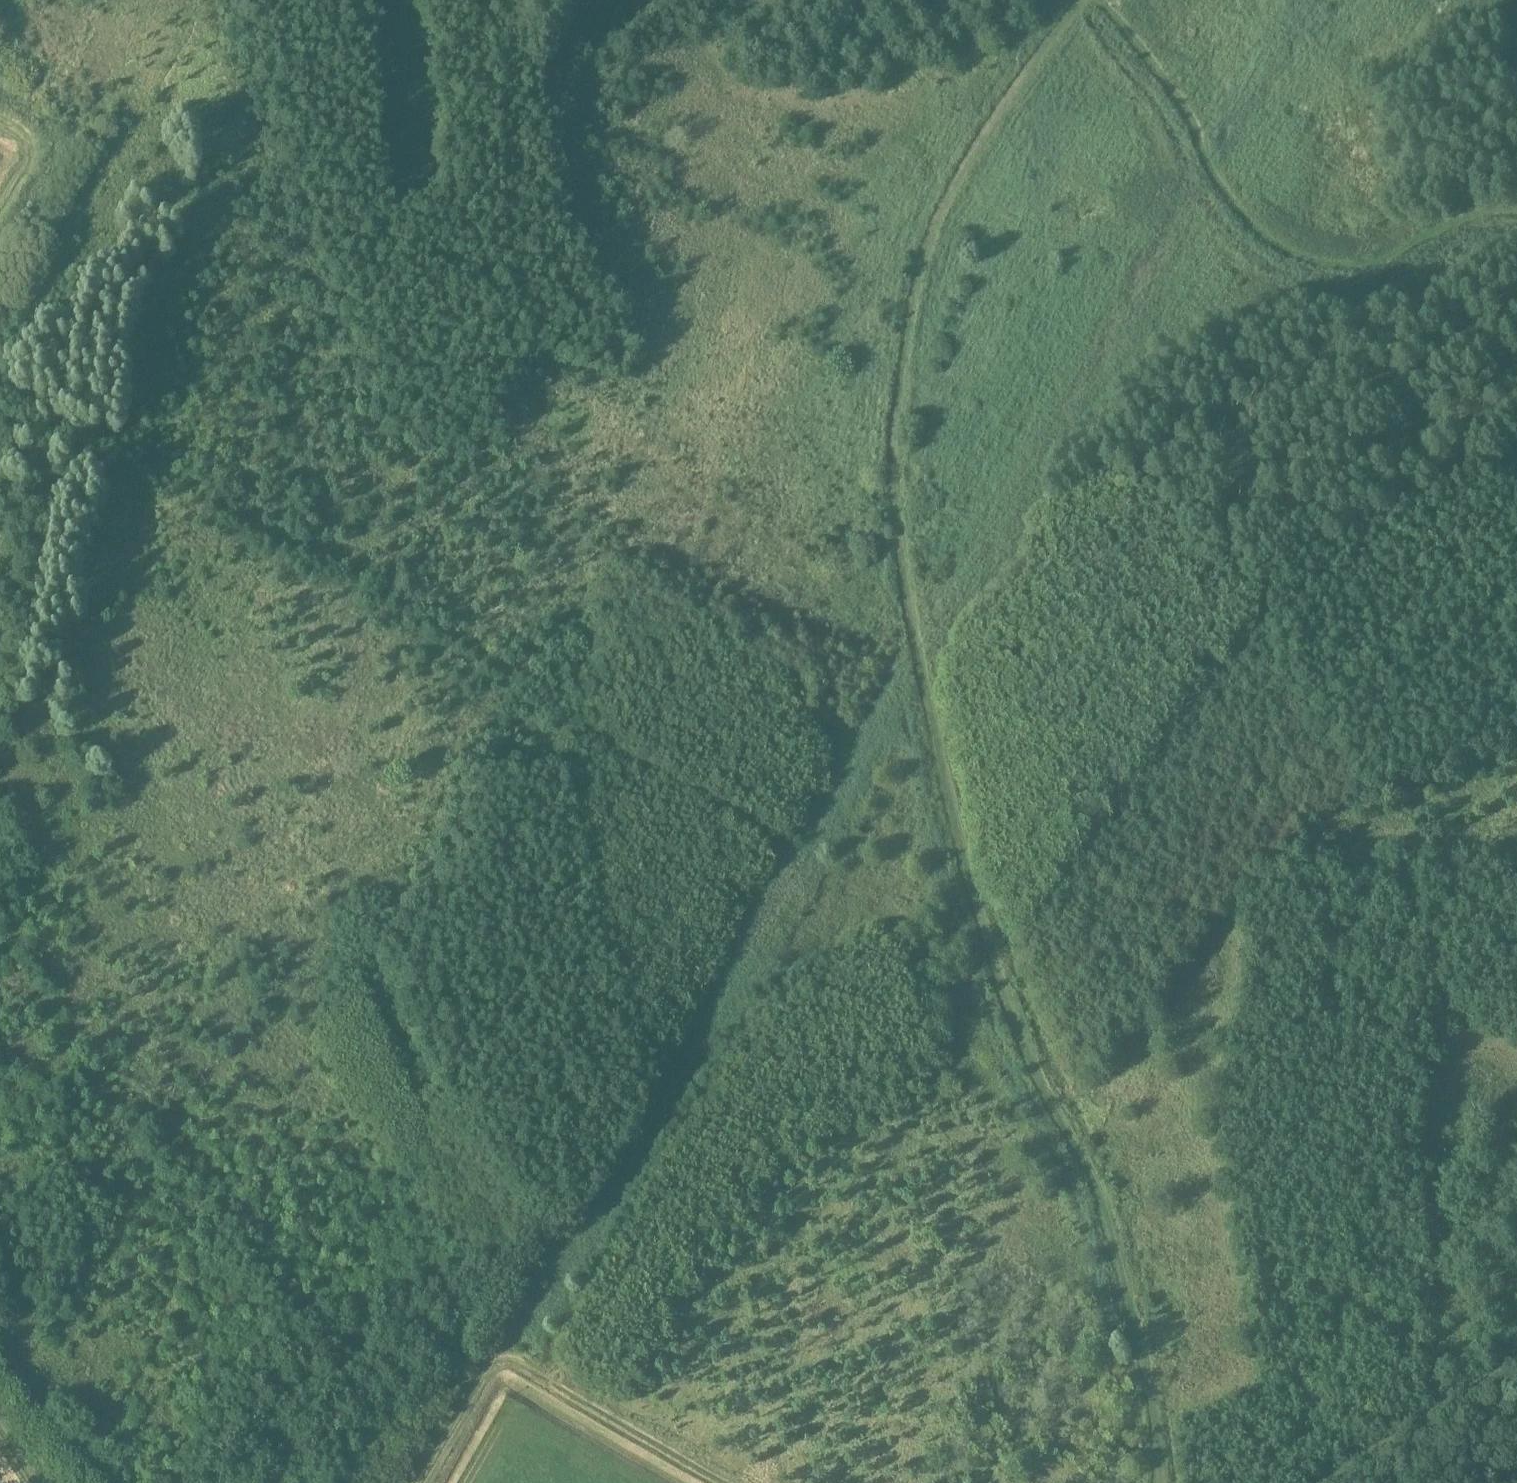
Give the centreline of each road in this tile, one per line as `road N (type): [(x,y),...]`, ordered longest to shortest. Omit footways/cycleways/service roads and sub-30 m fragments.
road 1 (track): [(1161,1482),(1155,1415),(1114,1242),(1020,1038),(955,831),(895,516),(902,359),(923,250),(983,136),(1081,0)]
road 2 (track): [(1099,0),(1176,100),(1232,205),(1293,249),(1360,257),(1455,219),(1516,213)]
road 3 (track): [(420,1482),(475,1385),(500,1361),(722,1482)]
road 4 (track): [(1336,1482),(1516,1366)]

